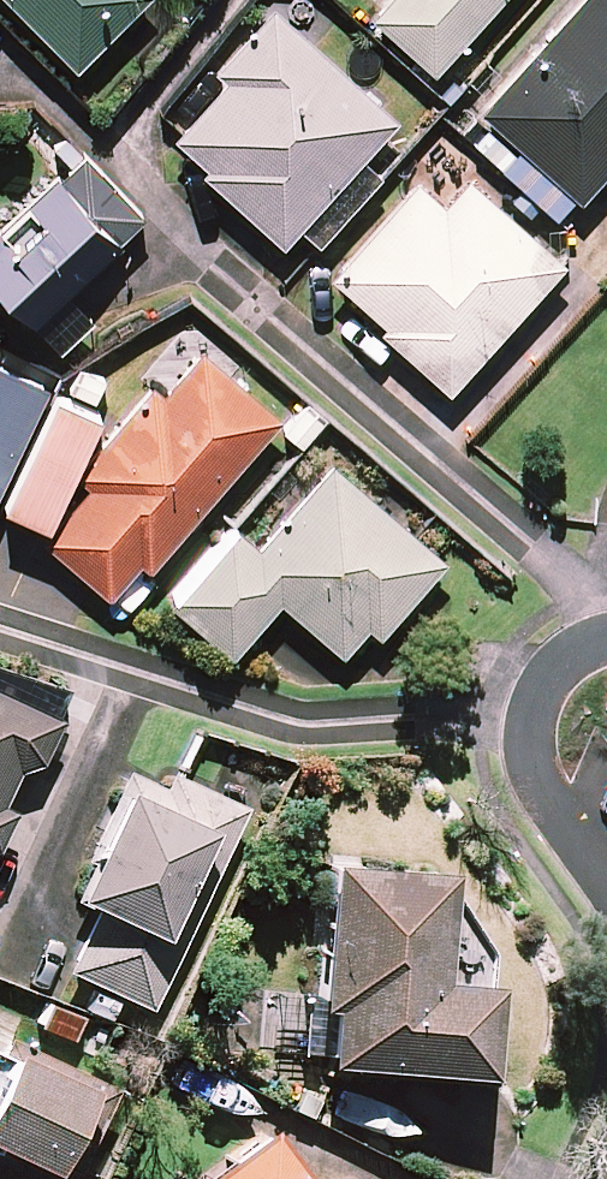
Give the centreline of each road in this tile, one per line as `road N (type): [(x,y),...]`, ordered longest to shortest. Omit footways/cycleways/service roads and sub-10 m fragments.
road 1 (residential): [(606,869),(554,799),(543,747),(544,700),(571,662),(606,642)]

